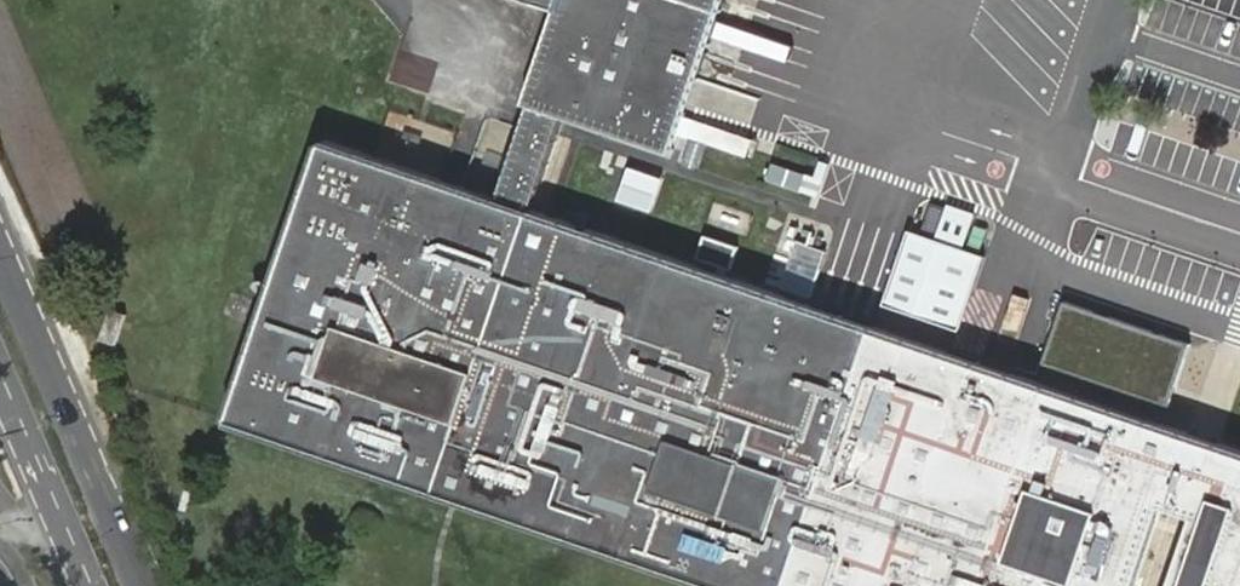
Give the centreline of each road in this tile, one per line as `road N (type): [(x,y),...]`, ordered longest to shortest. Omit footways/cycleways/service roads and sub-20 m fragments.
road 1 (tertiary): [(140,585),(0,253)]
road 2 (tertiary): [(0,366),(94,585)]

